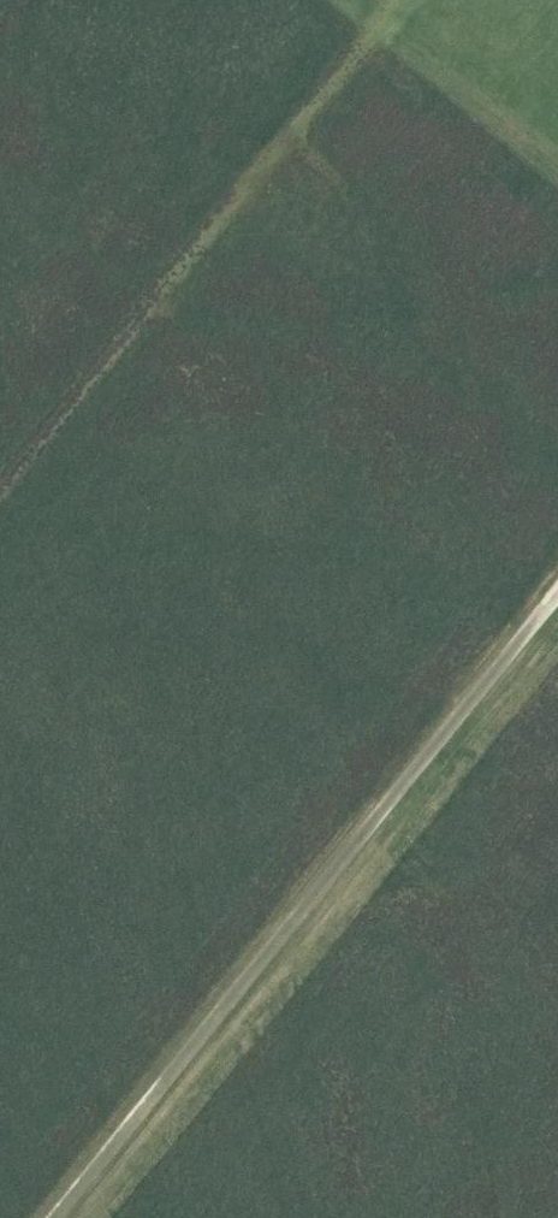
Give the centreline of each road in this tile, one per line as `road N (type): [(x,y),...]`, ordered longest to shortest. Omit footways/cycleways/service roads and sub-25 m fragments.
road 1 (track): [(0,494),(401,0)]

